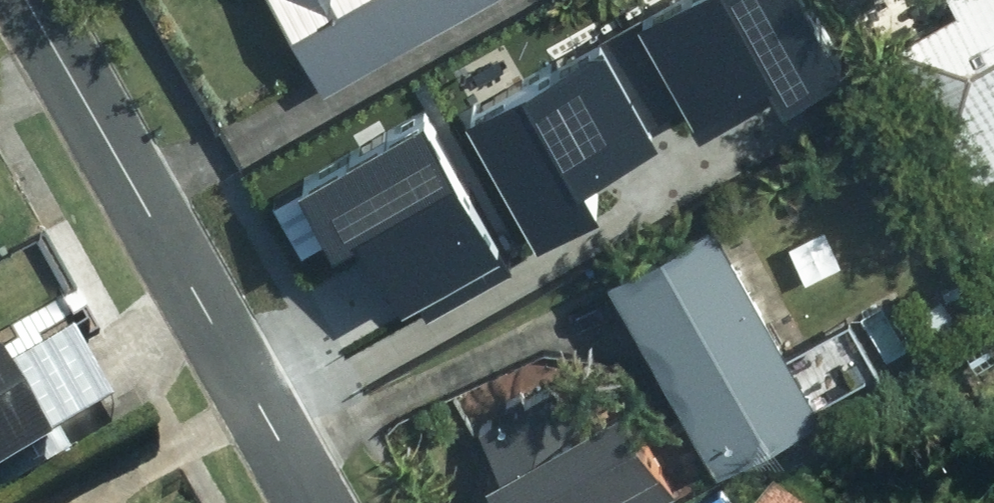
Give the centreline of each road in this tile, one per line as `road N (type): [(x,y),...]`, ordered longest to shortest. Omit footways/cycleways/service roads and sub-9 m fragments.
road 1 (residential): [(29,0),(310,502)]

